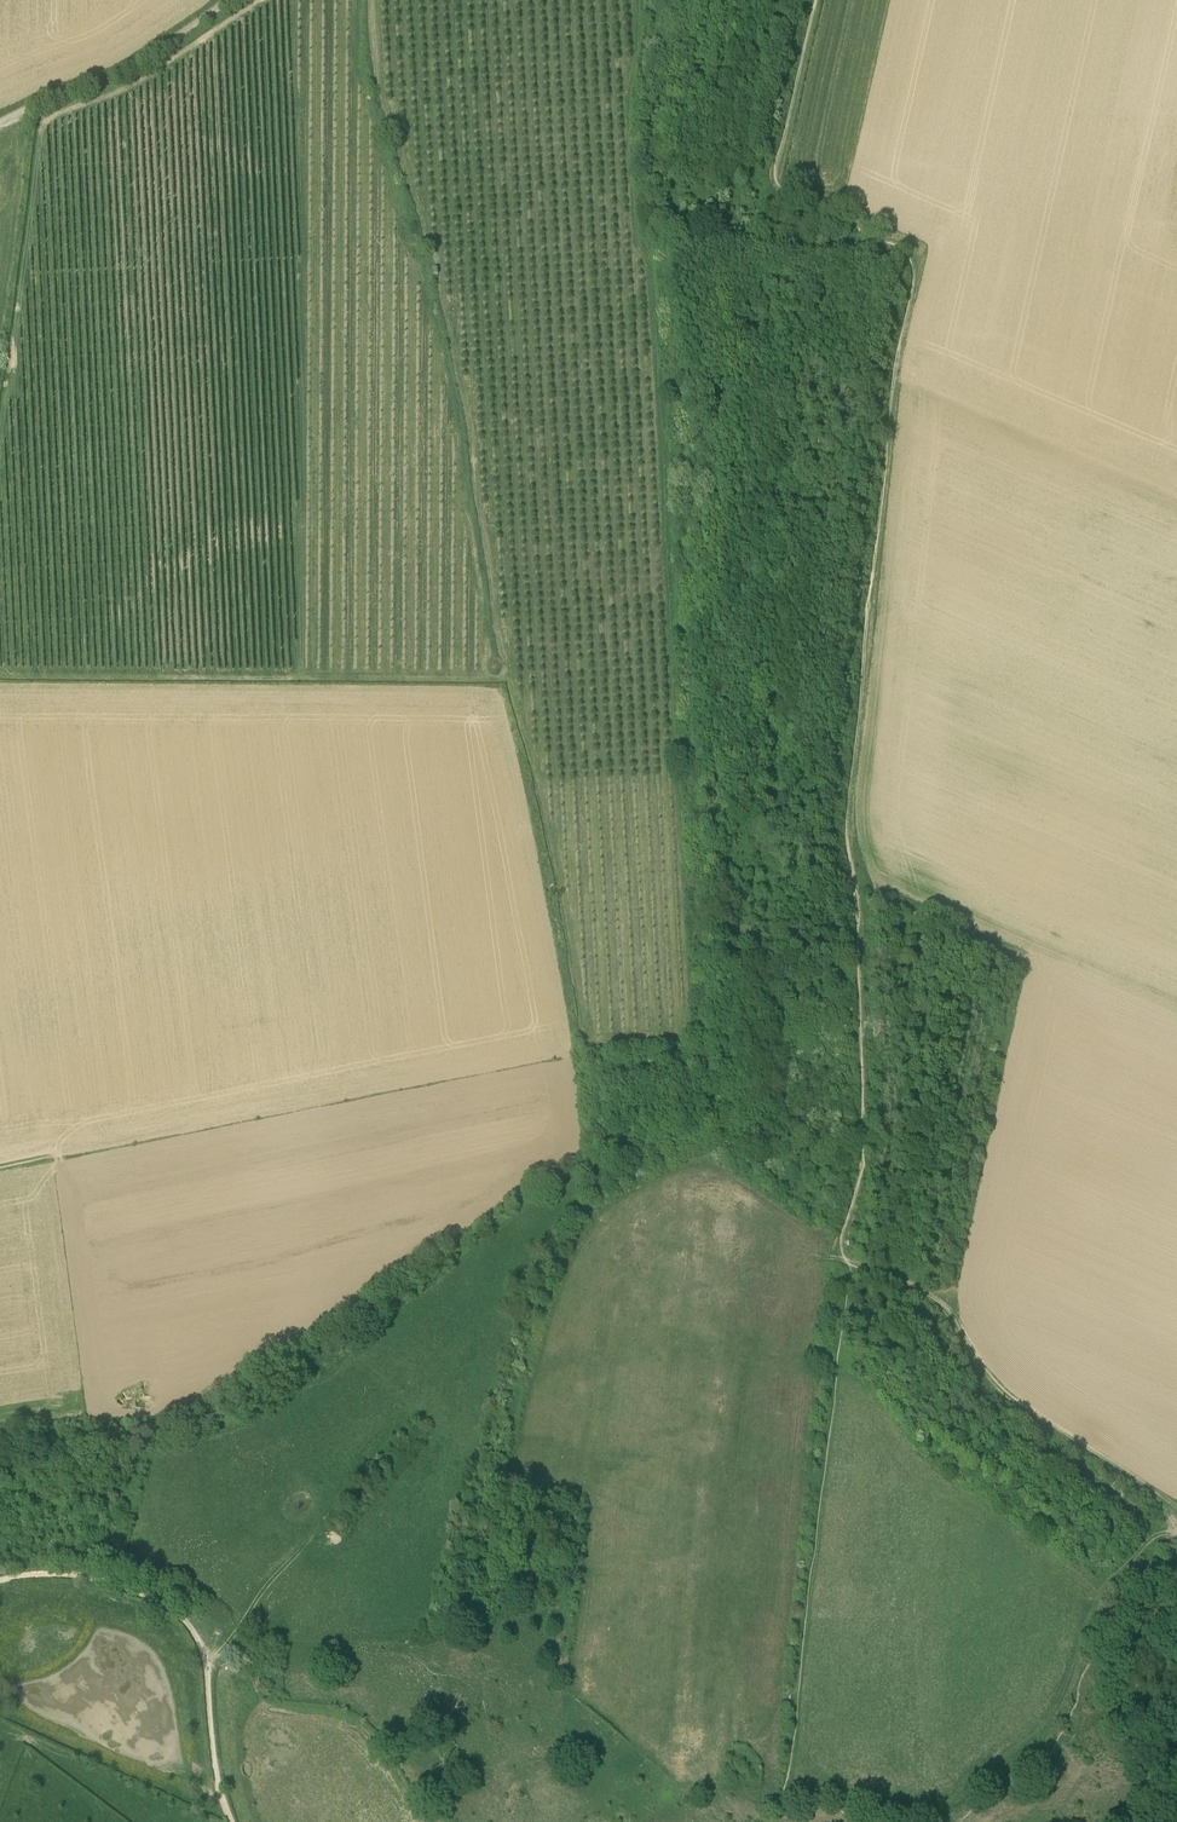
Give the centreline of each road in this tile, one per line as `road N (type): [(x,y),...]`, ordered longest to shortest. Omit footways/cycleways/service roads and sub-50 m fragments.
road 1 (track): [(1176,1531),(1143,1486),(999,1391),(937,1299),(847,1264),(841,1253),(864,1150),(858,938),(846,826),(892,399),(914,276),(900,246),(778,183),(816,0)]
road 2 (track): [(231,1821),(214,1758),(205,1664),(188,1625),(154,1599),(90,1577),(0,1578)]
road 3 (unclassified): [(229,0),(113,78),(0,121)]

